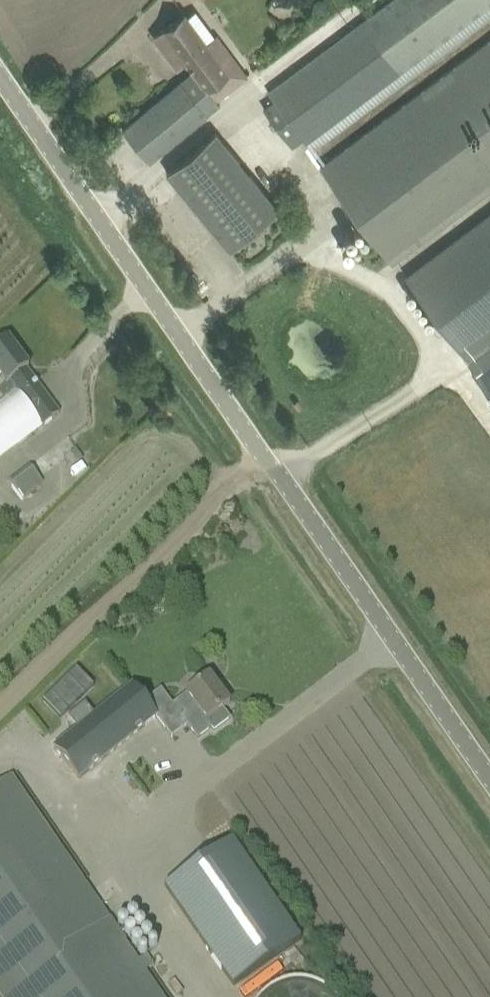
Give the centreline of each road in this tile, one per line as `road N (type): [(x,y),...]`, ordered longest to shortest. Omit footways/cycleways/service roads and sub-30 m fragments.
road 1 (unclassified): [(489,772),(0,63)]

